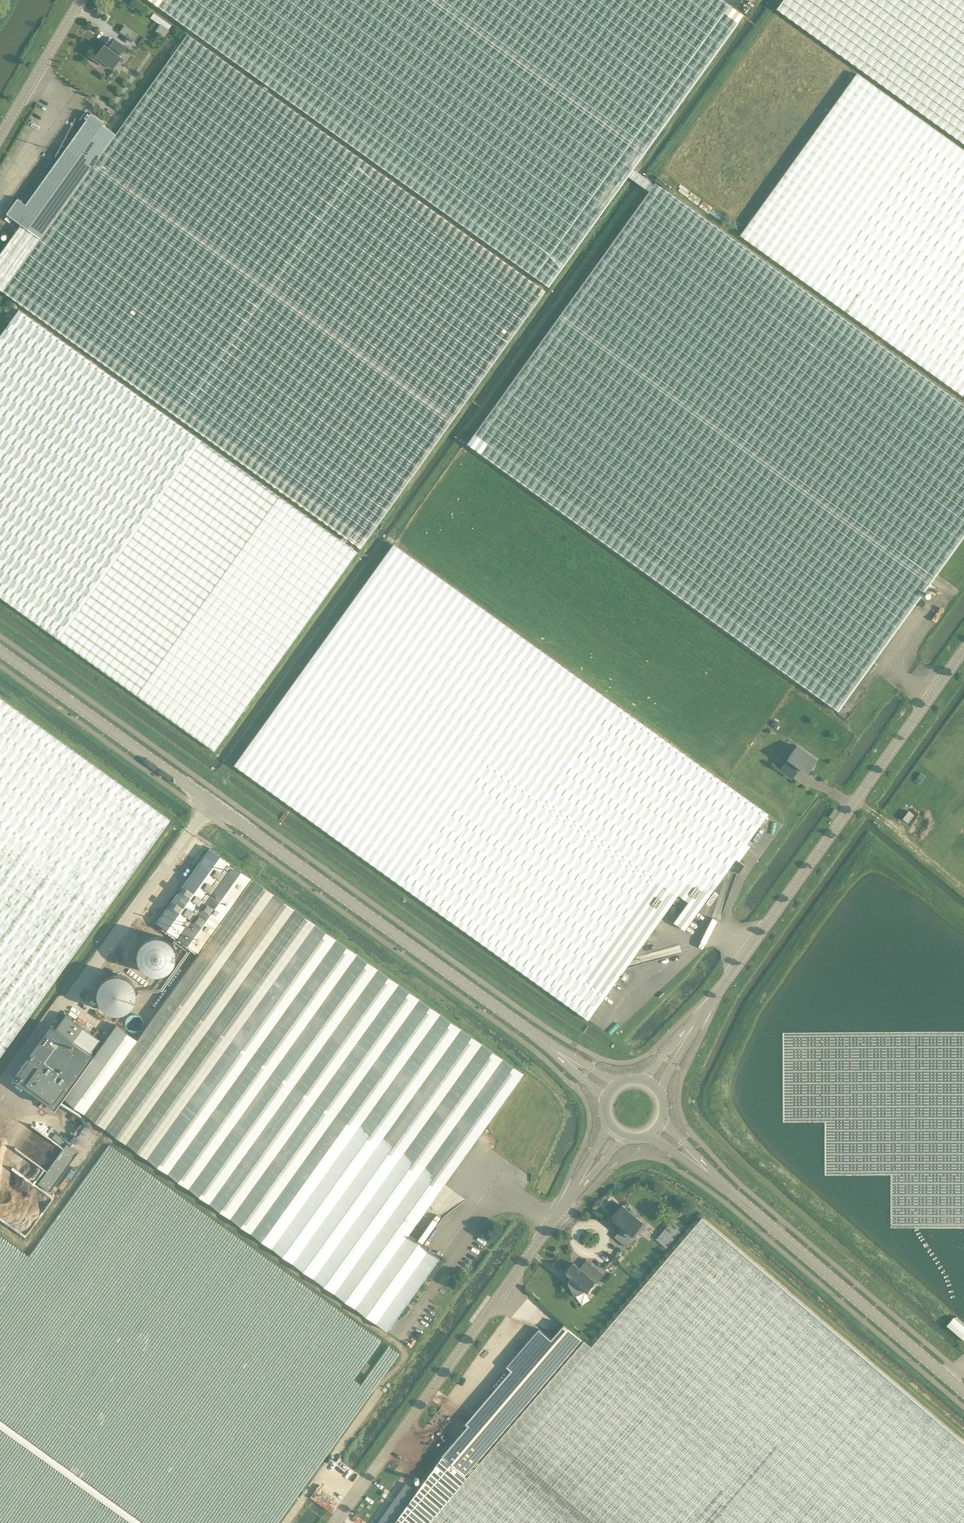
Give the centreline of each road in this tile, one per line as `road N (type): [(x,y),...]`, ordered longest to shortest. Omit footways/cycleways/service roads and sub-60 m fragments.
road 1 (tertiary): [(545,1043),(0,650)]
road 2 (unclassified): [(697,1021),(963,651)]
road 3 (unclassified): [(337,1522),(570,1197)]
road 4 (tertiary): [(714,1177),(963,1392)]
road 5 (residential): [(0,142),(84,0)]

